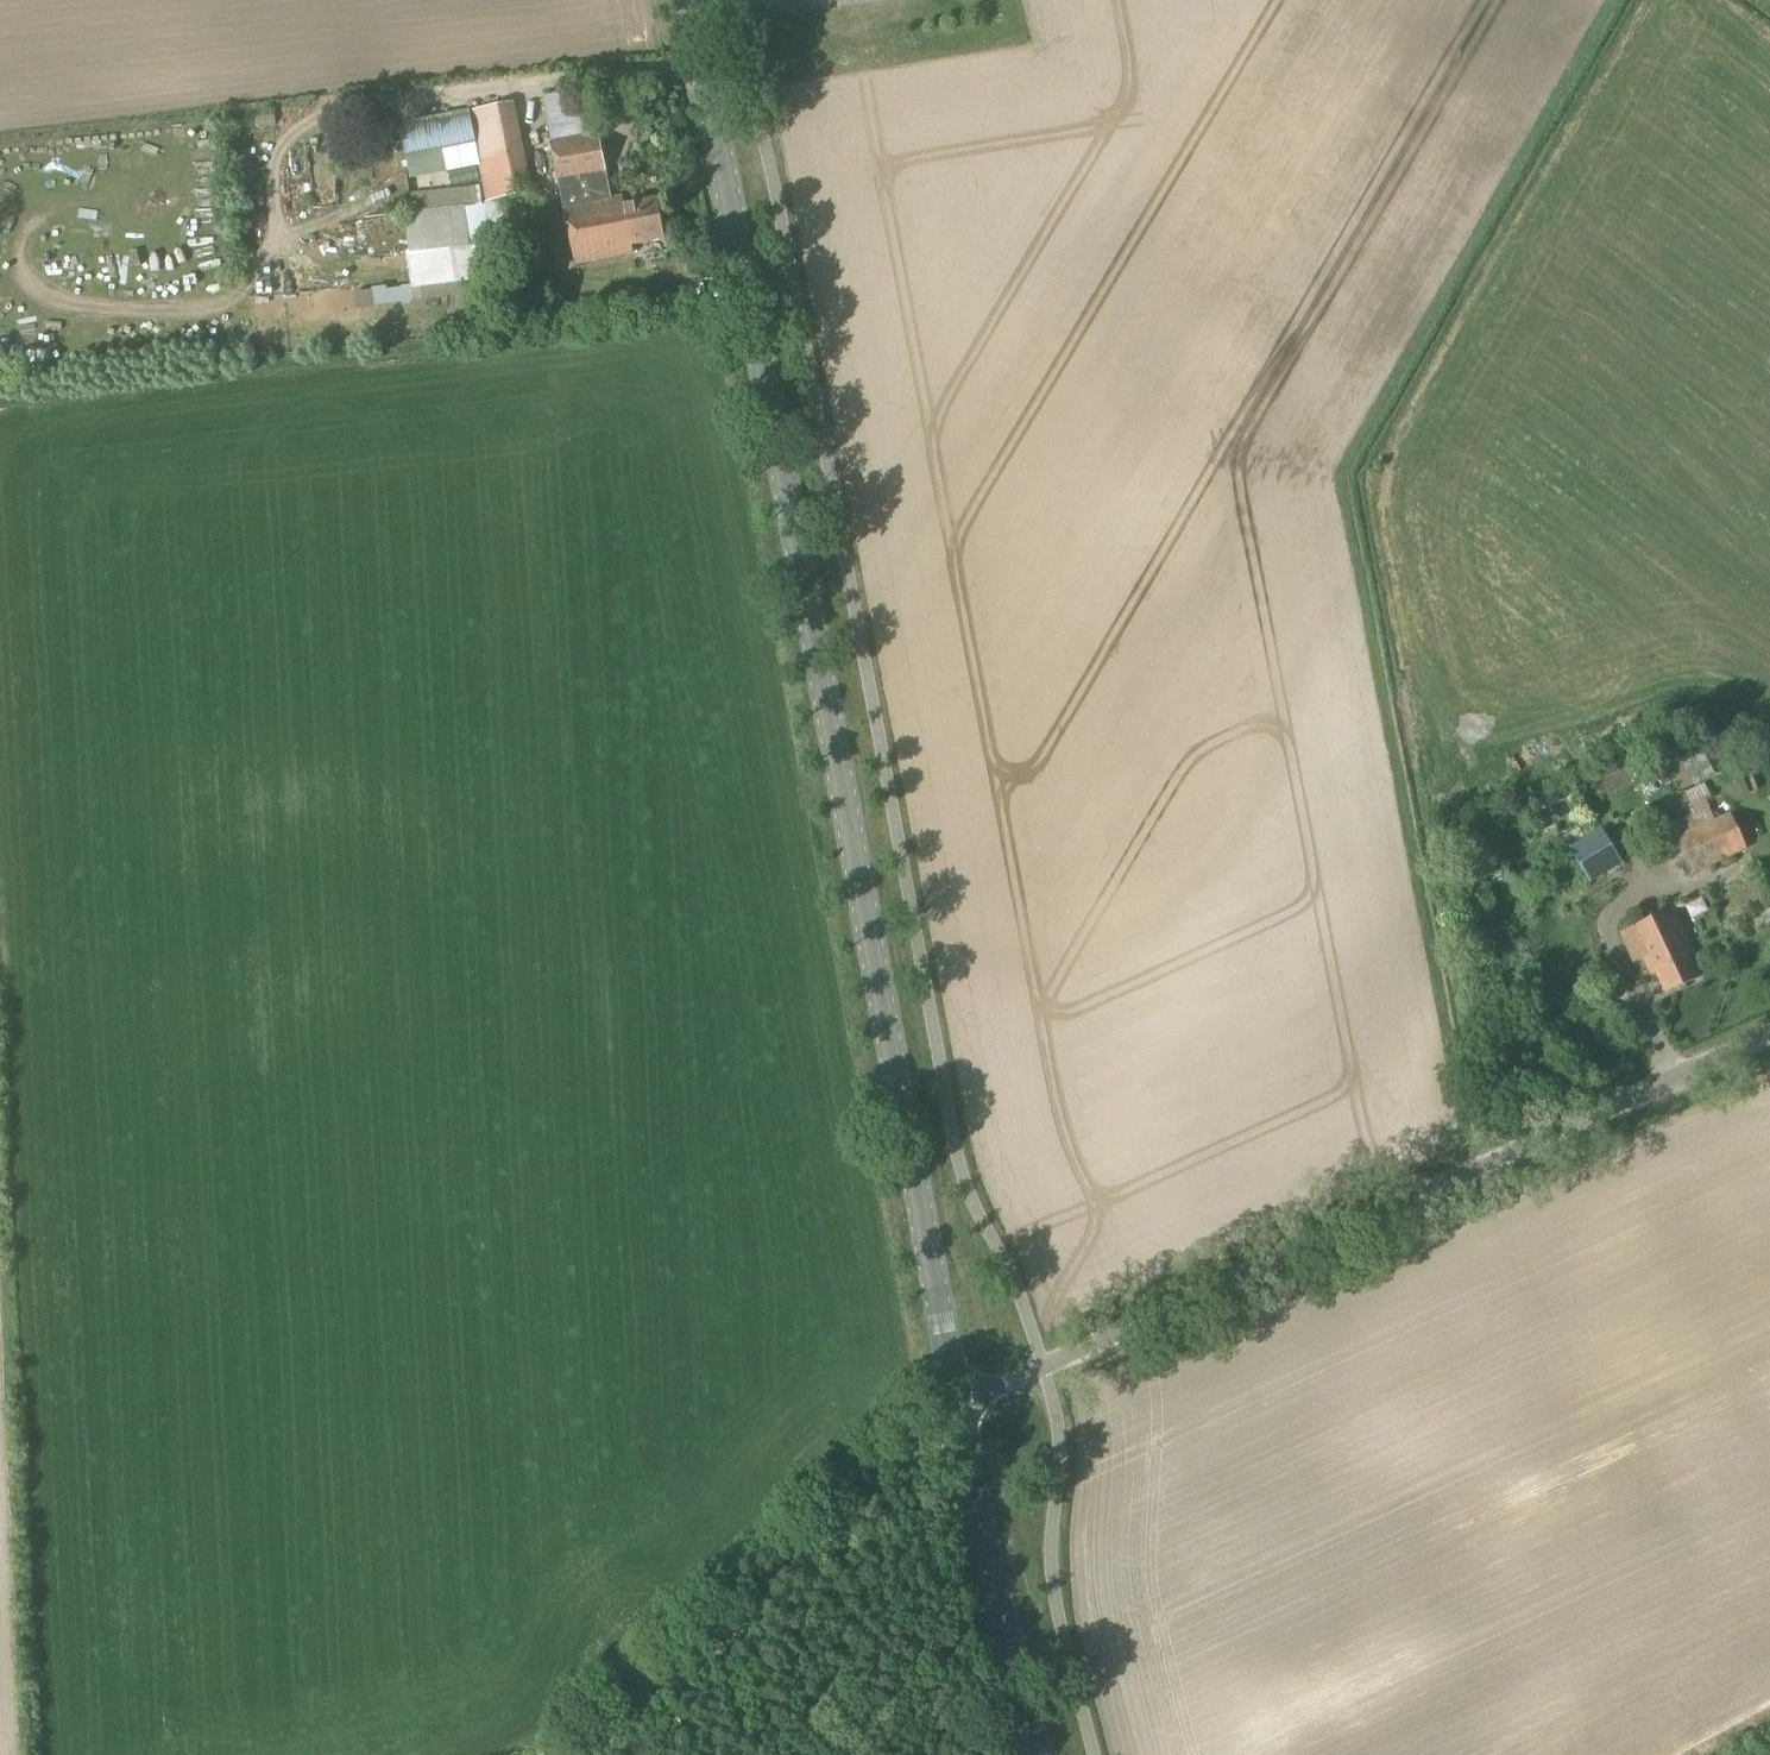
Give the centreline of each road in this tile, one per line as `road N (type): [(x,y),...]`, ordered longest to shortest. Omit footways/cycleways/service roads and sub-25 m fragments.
road 1 (secondary): [(957,1409),(803,564),(687,0)]
road 2 (unclassified): [(957,1409),(1769,1038)]
road 3 (secondary): [(1039,1754),(957,1409)]

